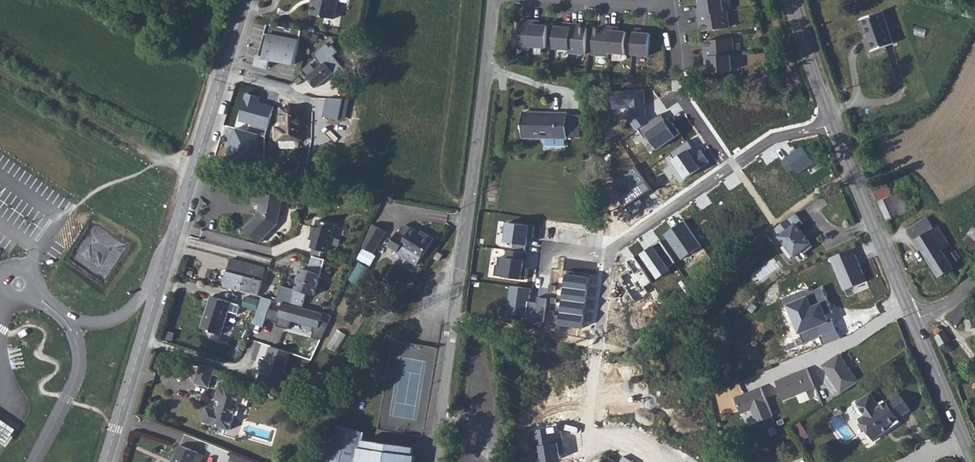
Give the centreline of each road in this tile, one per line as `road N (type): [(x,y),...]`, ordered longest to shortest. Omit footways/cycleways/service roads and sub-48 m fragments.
road 1 (tertiary): [(104,461),(244,0)]
road 2 (unclassified): [(437,461),(494,0)]
road 3 (residential): [(731,163),(608,253),(589,440)]
road 4 (residential): [(906,303),(842,346),(723,399)]
road 5 (tertiary): [(832,121),(906,303)]
road 6 (tertiary): [(912,318),(971,461)]
road 7 (tertiary): [(790,0),(832,121)]

